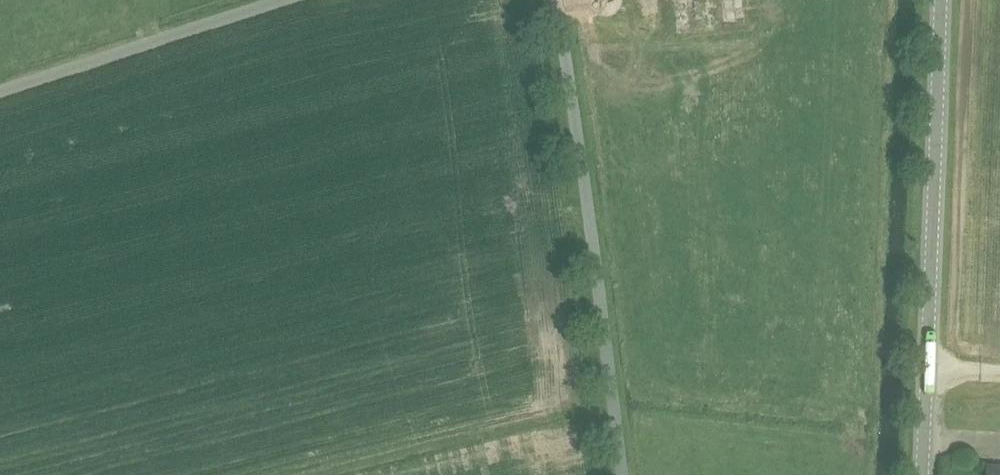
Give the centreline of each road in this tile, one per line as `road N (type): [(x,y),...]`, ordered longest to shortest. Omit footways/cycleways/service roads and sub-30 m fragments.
road 1 (unclassified): [(622,474),(556,0)]
road 2 (tertiary): [(922,474),(942,0)]
road 3 (unclassified): [(279,0),(0,91)]

